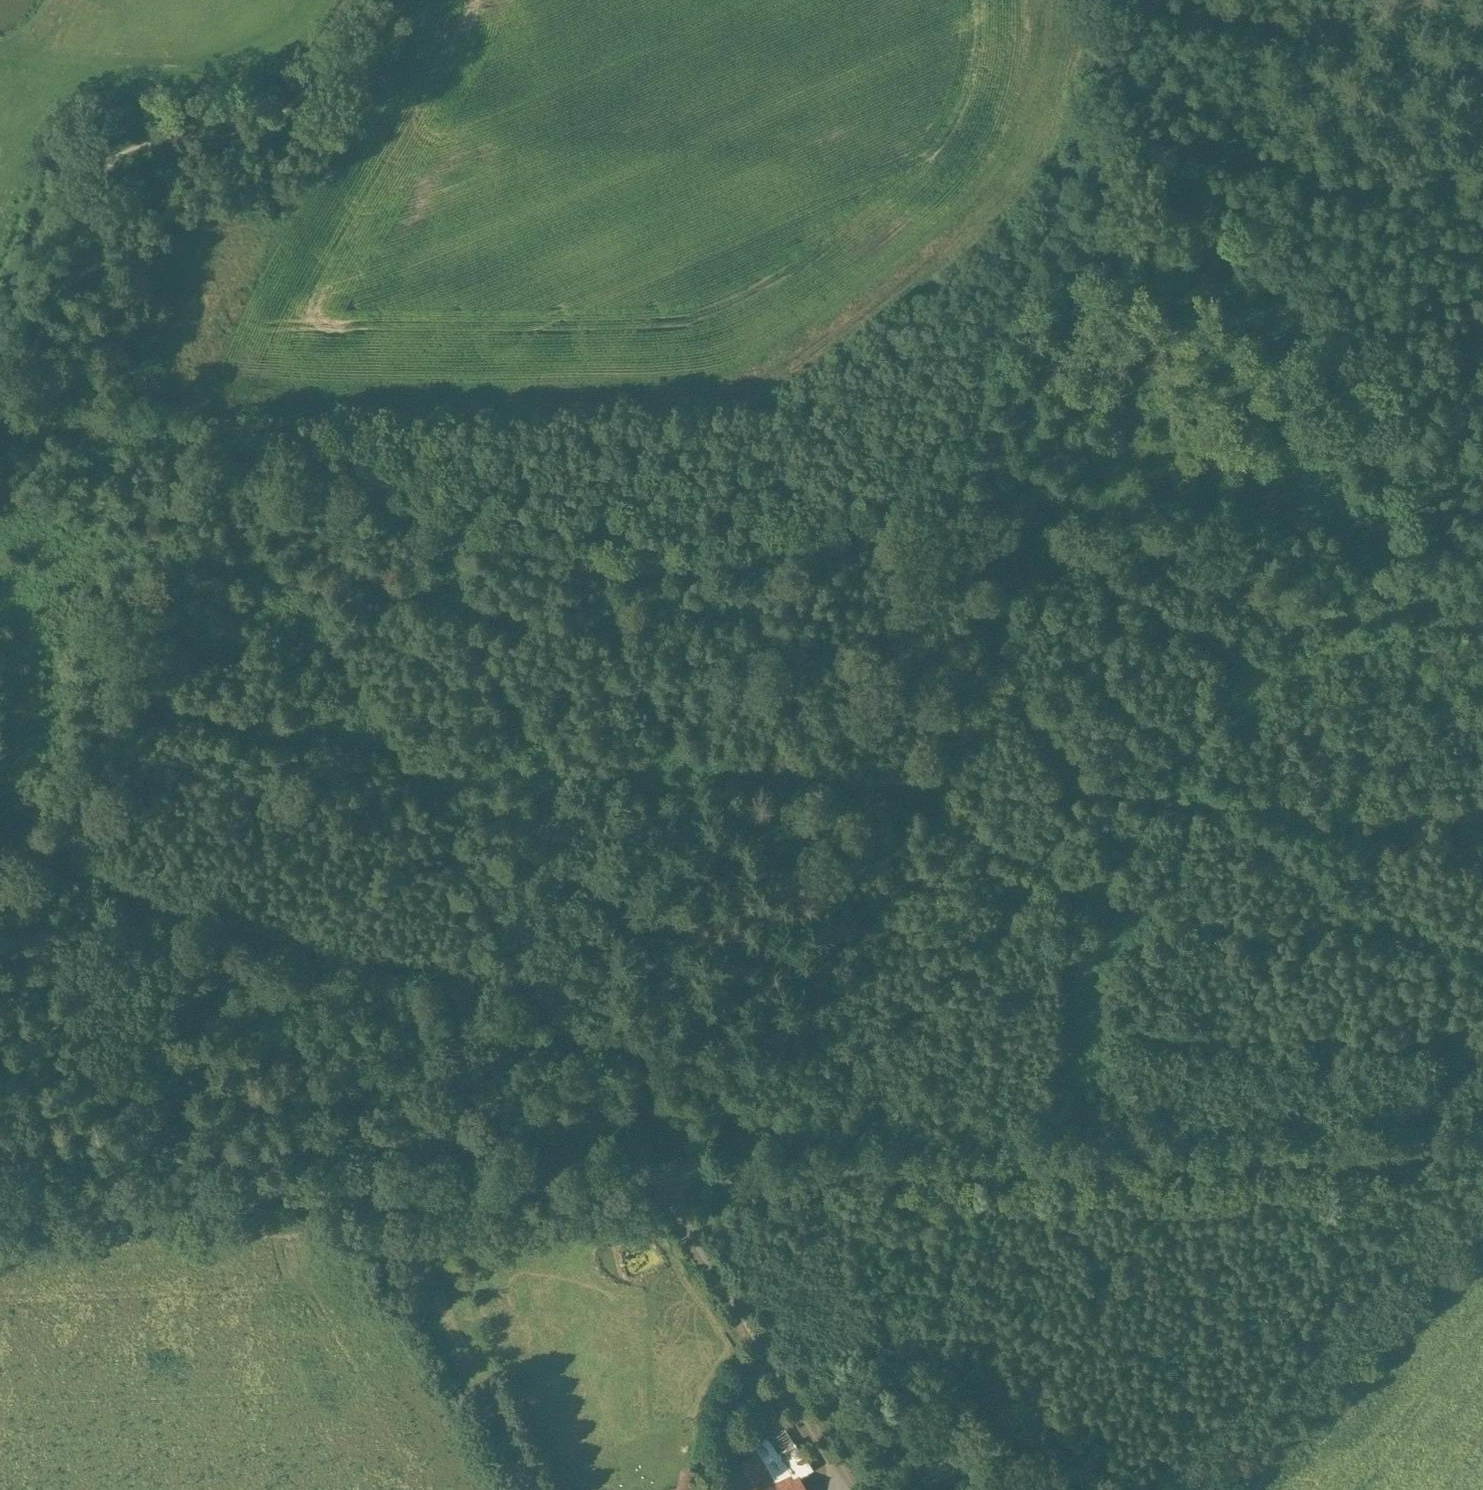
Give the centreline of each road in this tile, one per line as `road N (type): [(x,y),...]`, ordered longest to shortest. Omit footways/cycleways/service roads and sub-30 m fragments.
road 1 (unclassified): [(651,1172),(1482,1149)]
road 2 (unclassified): [(0,1195),(651,1172)]
road 3 (unclassified): [(852,1489),(651,1172)]

